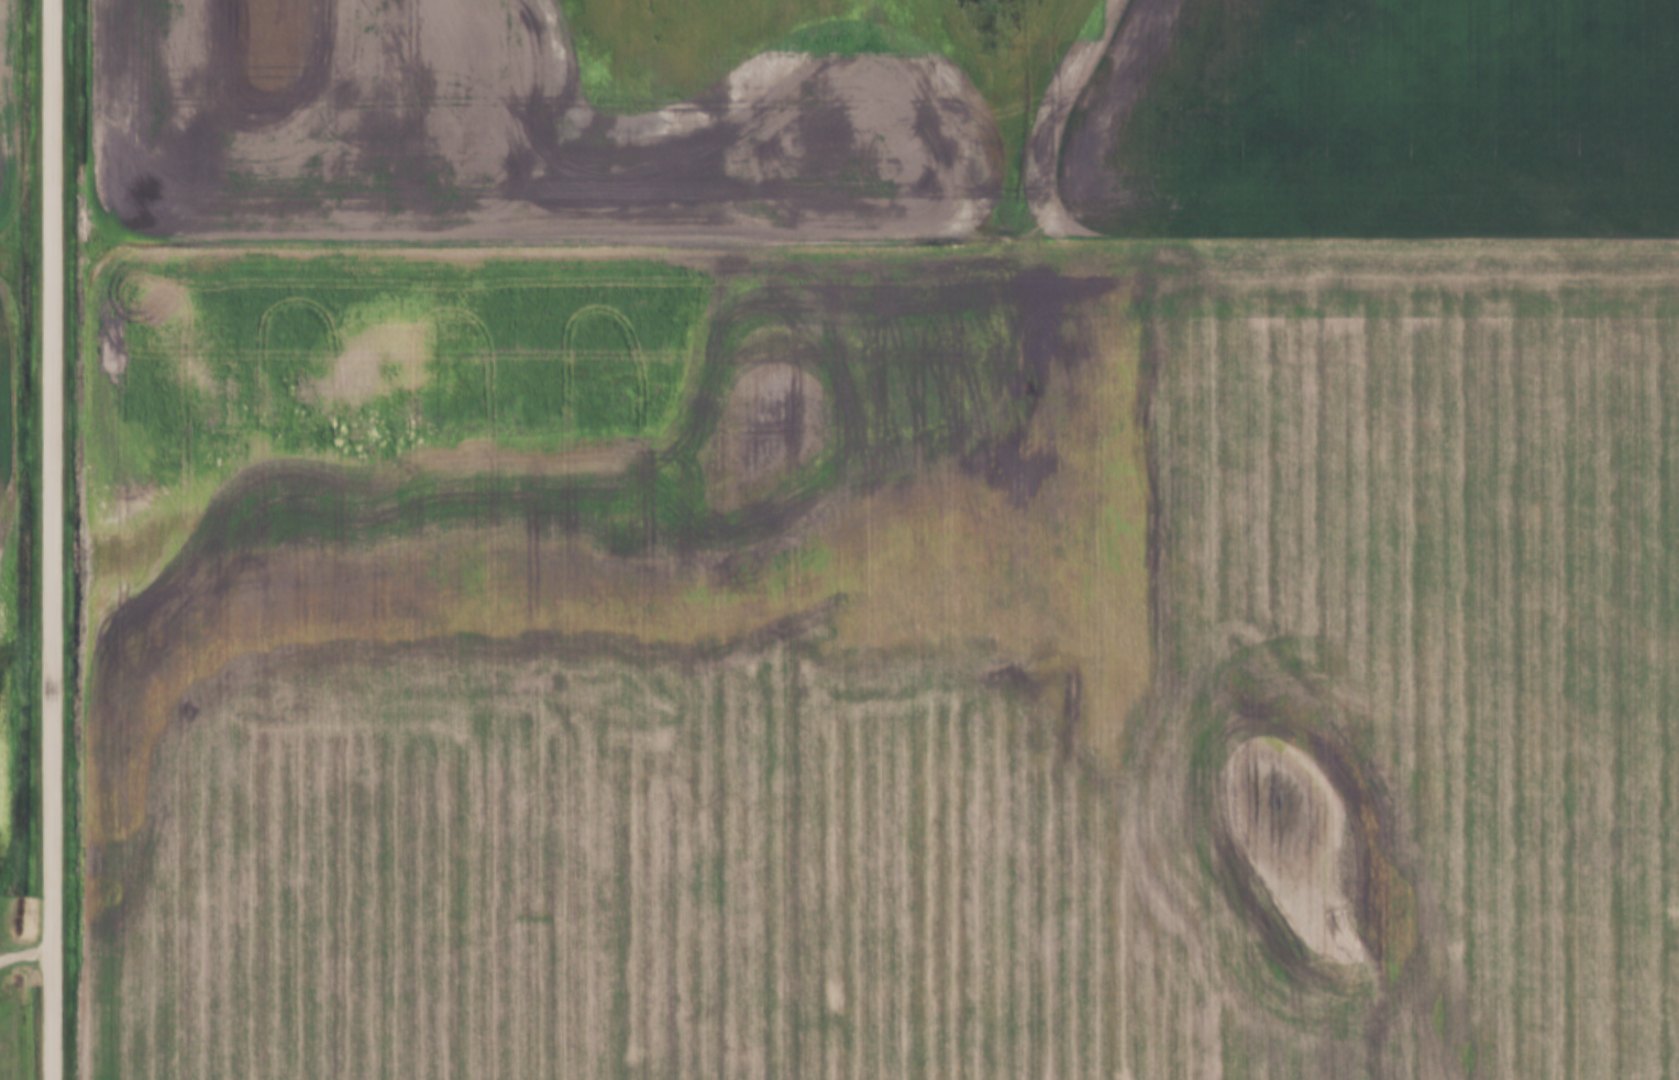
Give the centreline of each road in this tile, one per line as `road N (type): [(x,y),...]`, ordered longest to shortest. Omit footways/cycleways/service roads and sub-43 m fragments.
road 1 (residential): [(52,1079),(52,0)]

